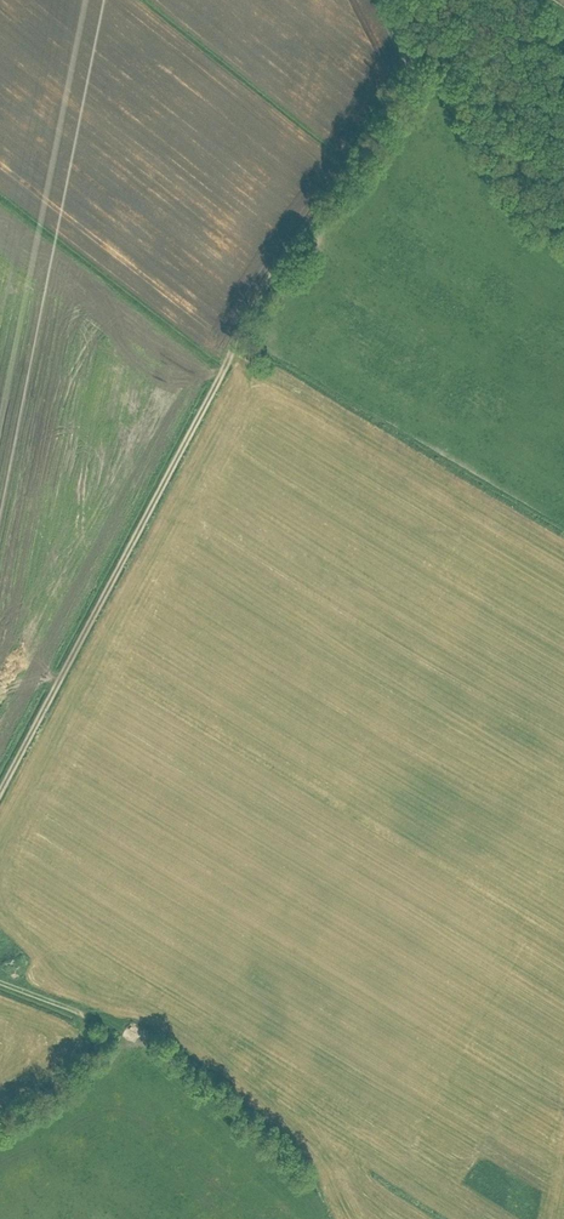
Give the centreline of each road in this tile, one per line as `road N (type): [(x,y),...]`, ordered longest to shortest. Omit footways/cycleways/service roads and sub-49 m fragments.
road 1 (track): [(395,0),(411,36),(389,82),(185,441),(0,802)]

